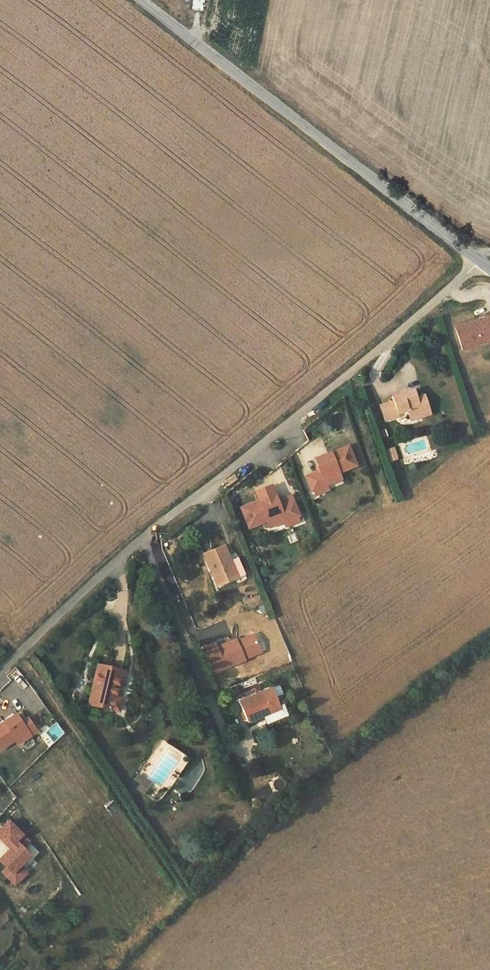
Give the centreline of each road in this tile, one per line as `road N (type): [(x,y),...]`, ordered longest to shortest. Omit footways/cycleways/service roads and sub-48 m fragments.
road 1 (residential): [(478,263),(160,524),(0,675)]
road 2 (unclassified): [(139,0),(478,263)]

